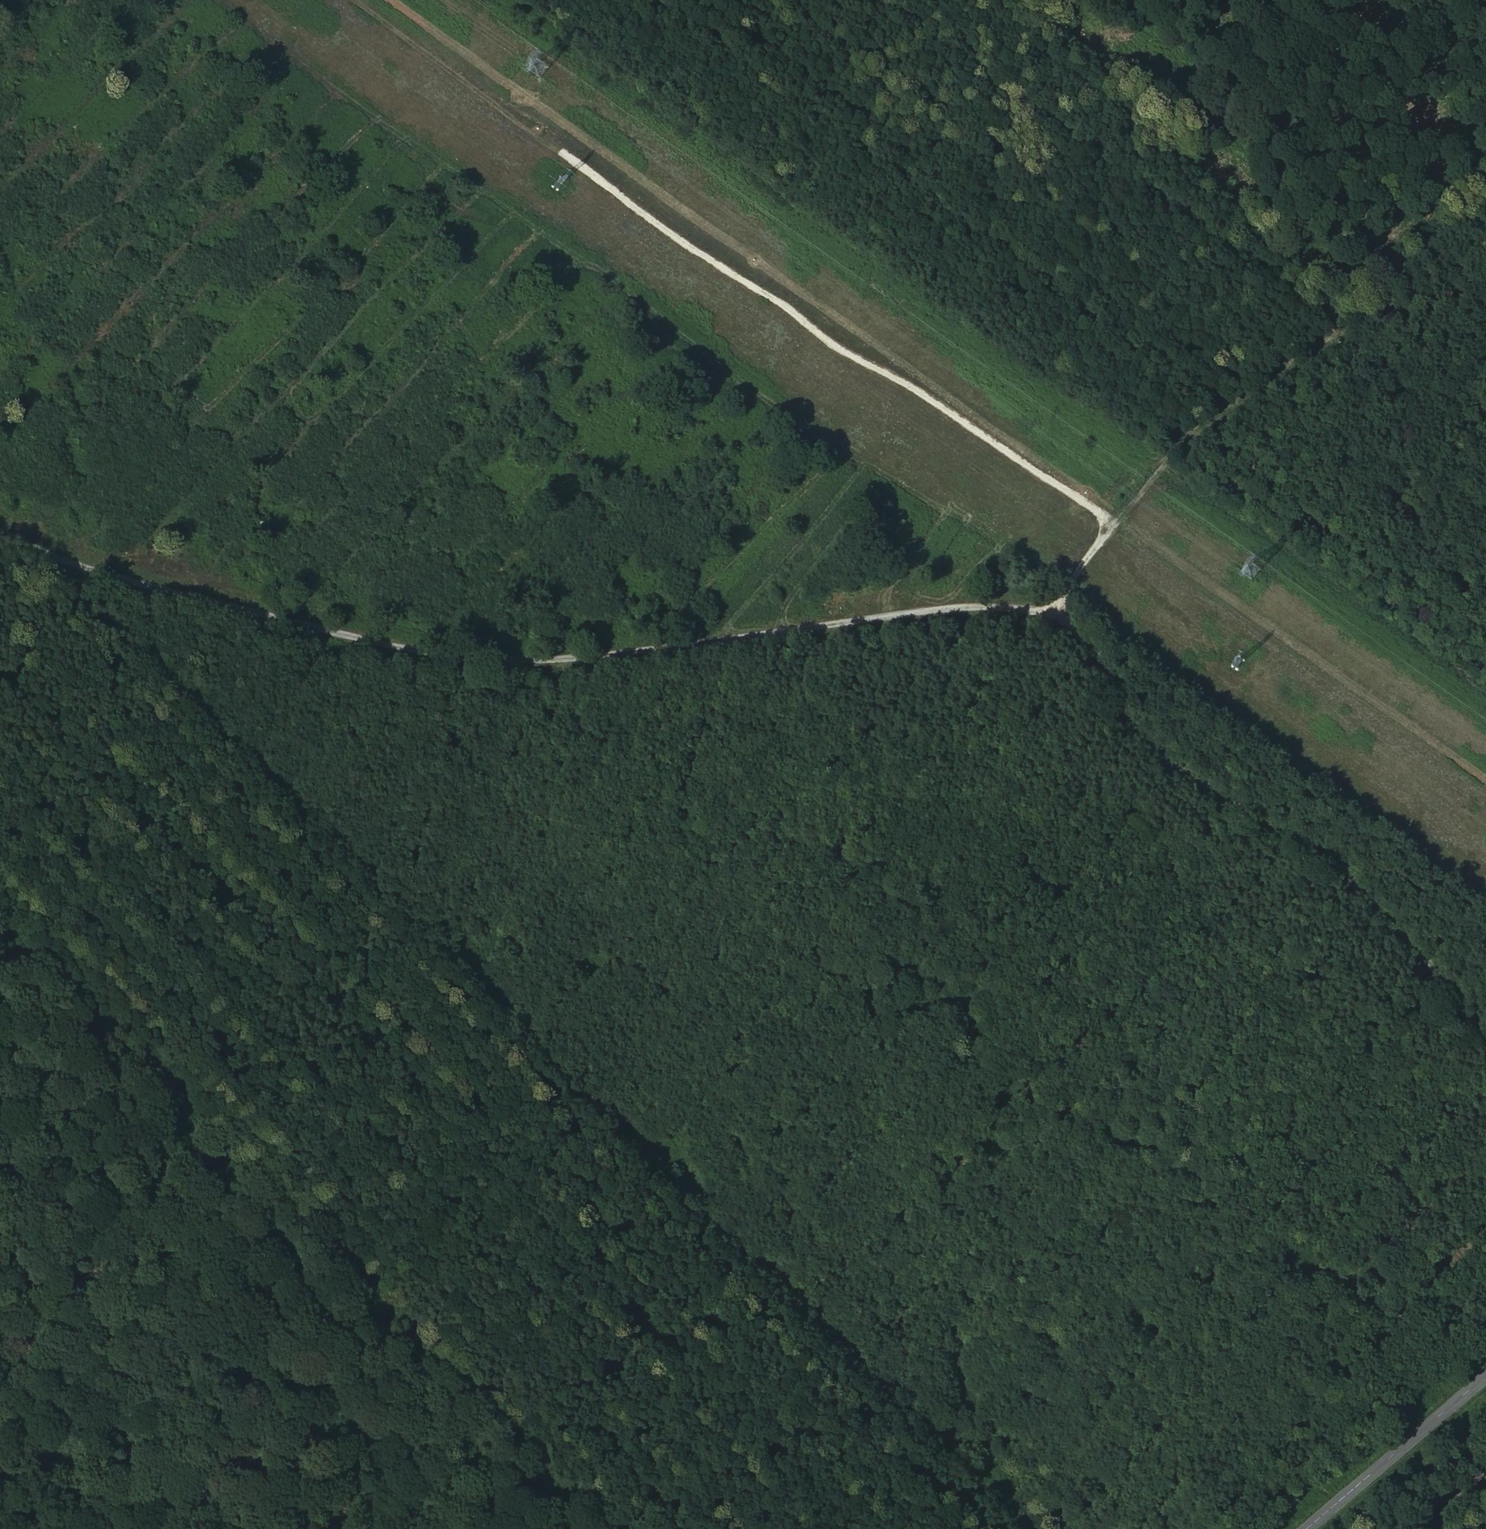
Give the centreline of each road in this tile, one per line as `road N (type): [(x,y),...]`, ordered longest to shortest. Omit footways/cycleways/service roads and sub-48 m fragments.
road 1 (track): [(1485,1034),(1381,907),(1329,864),(1166,776),(1139,751),(1099,652),(1081,627),(1047,607),(1013,599),(919,600),(572,661),(498,658),(75,565),(0,529)]
road 2 (tertiary): [(1485,1375),(1307,1528)]

